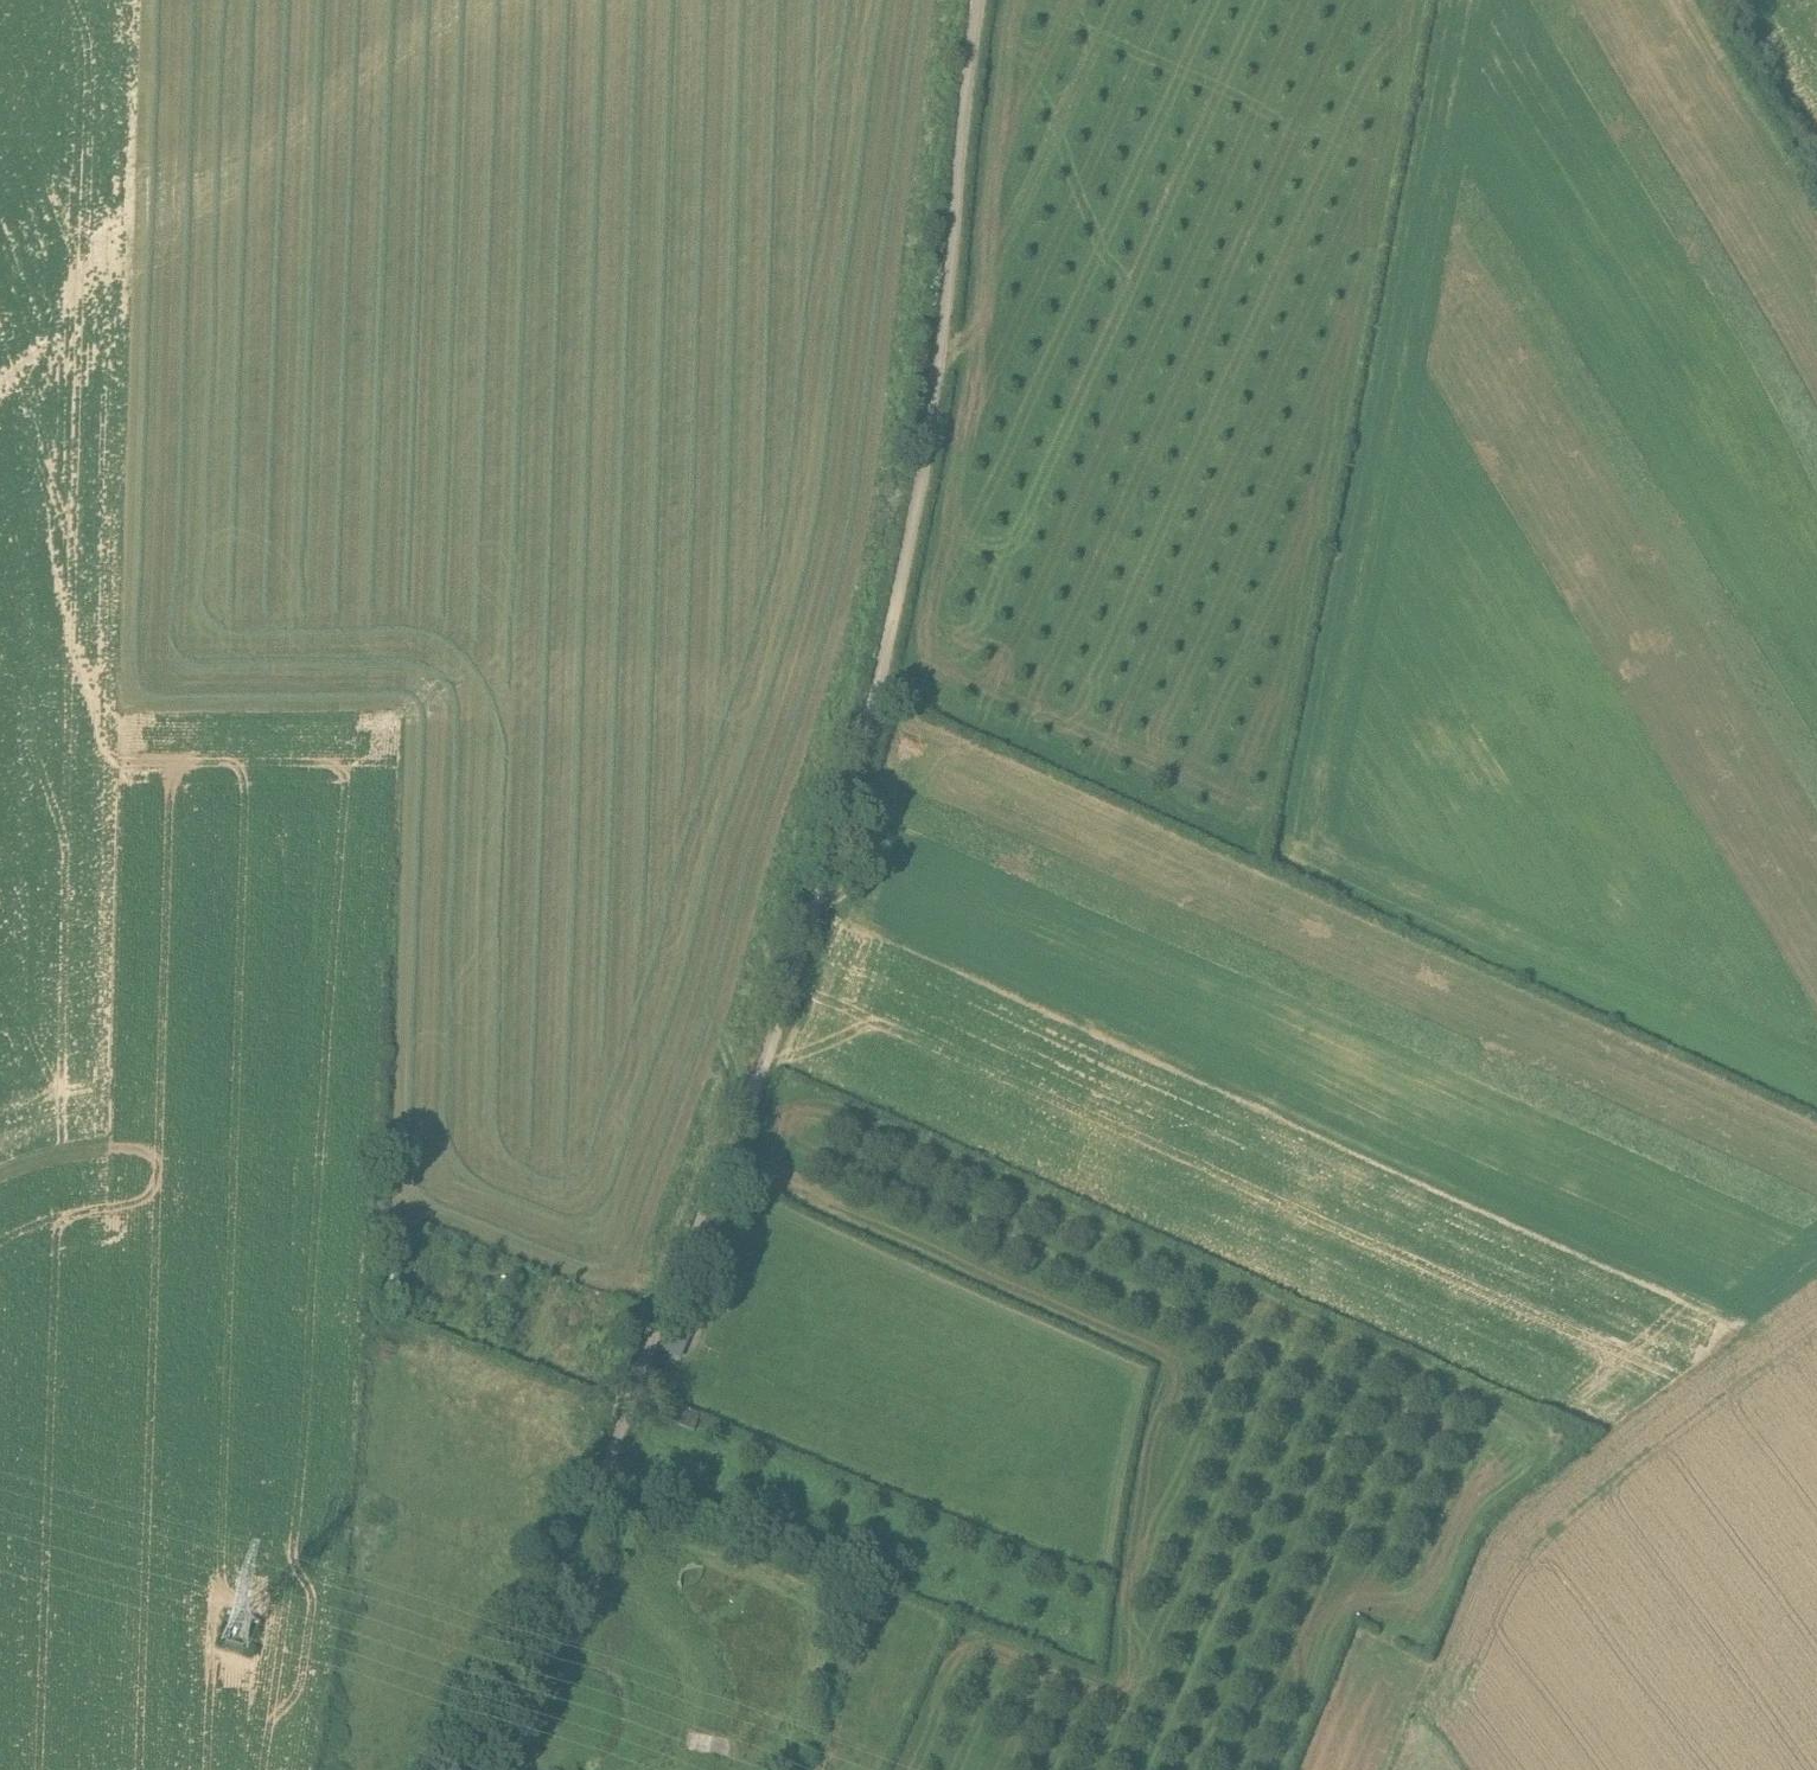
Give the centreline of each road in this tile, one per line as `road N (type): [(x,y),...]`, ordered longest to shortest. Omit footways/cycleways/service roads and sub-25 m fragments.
road 1 (track): [(464,1769),(601,1477),(797,964),(915,516),(978,0)]

